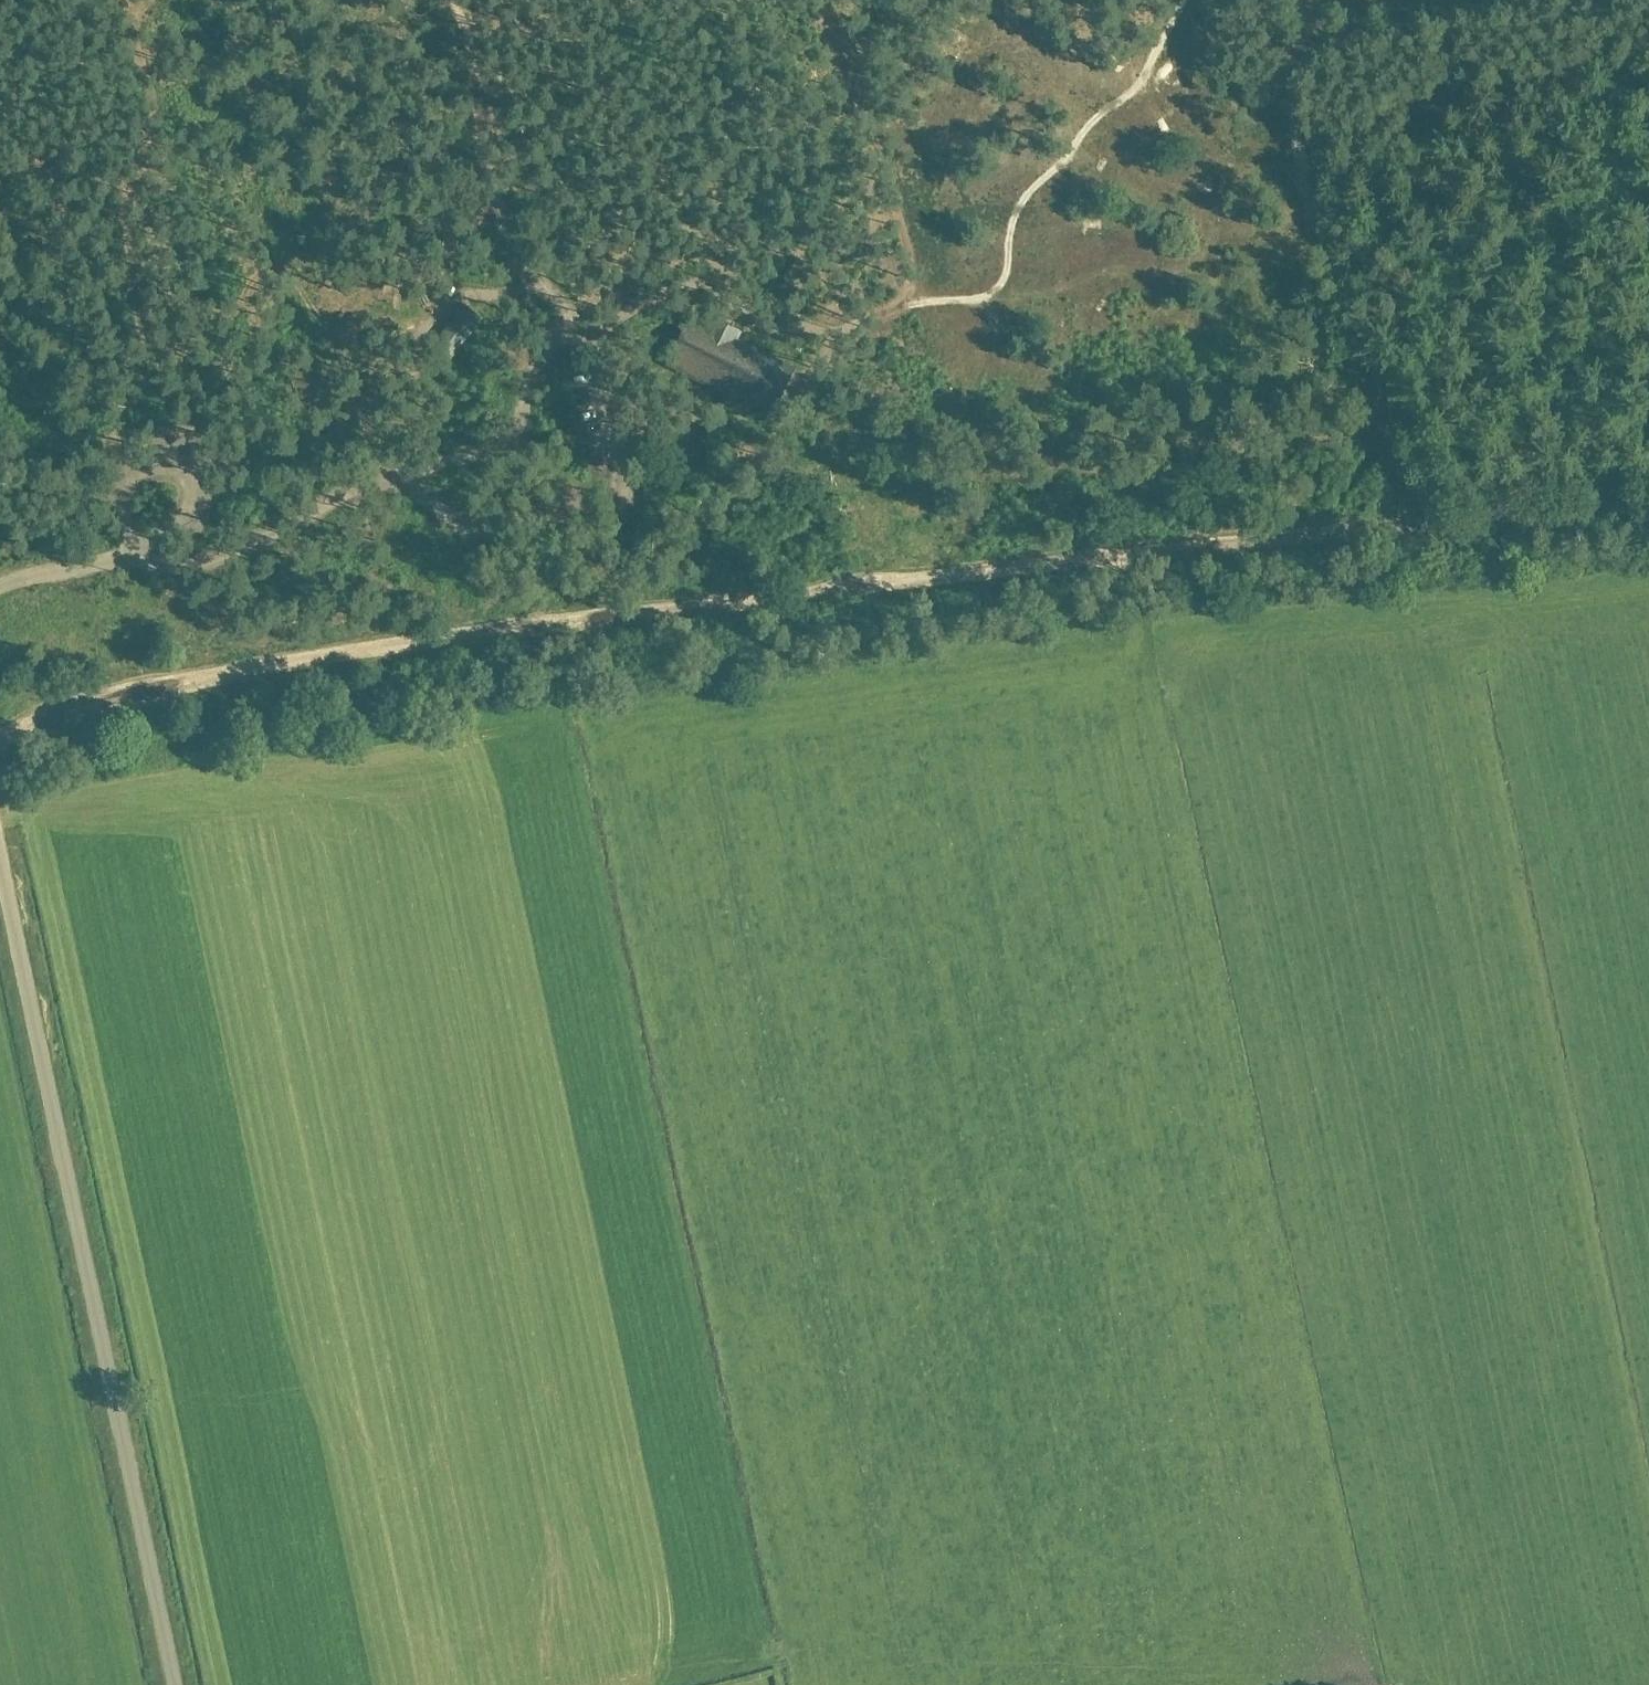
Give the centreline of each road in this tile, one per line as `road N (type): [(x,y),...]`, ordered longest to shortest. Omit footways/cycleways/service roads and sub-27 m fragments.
road 1 (track): [(1648,506),(1160,555),(414,646),(0,734)]
road 2 (unclassified): [(168,1684),(75,1270),(0,874)]

